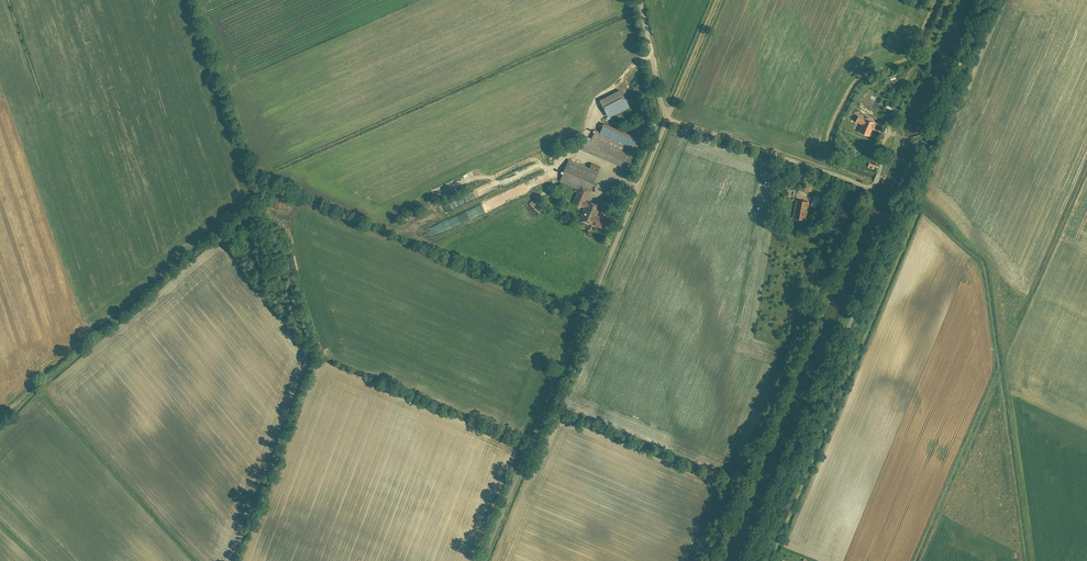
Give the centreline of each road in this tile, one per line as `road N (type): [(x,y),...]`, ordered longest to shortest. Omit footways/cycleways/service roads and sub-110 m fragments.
road 1 (residential): [(481,560),(664,129),(639,0)]
road 2 (unclassified): [(919,144),(750,560)]
road 3 (track): [(666,119),(868,188),(879,175),(888,135),(919,144)]
road 4 (track): [(2,414),(142,300)]
road 5 (track): [(1005,0),(961,104),(919,144)]
road 6 (track): [(666,119),(718,0)]

